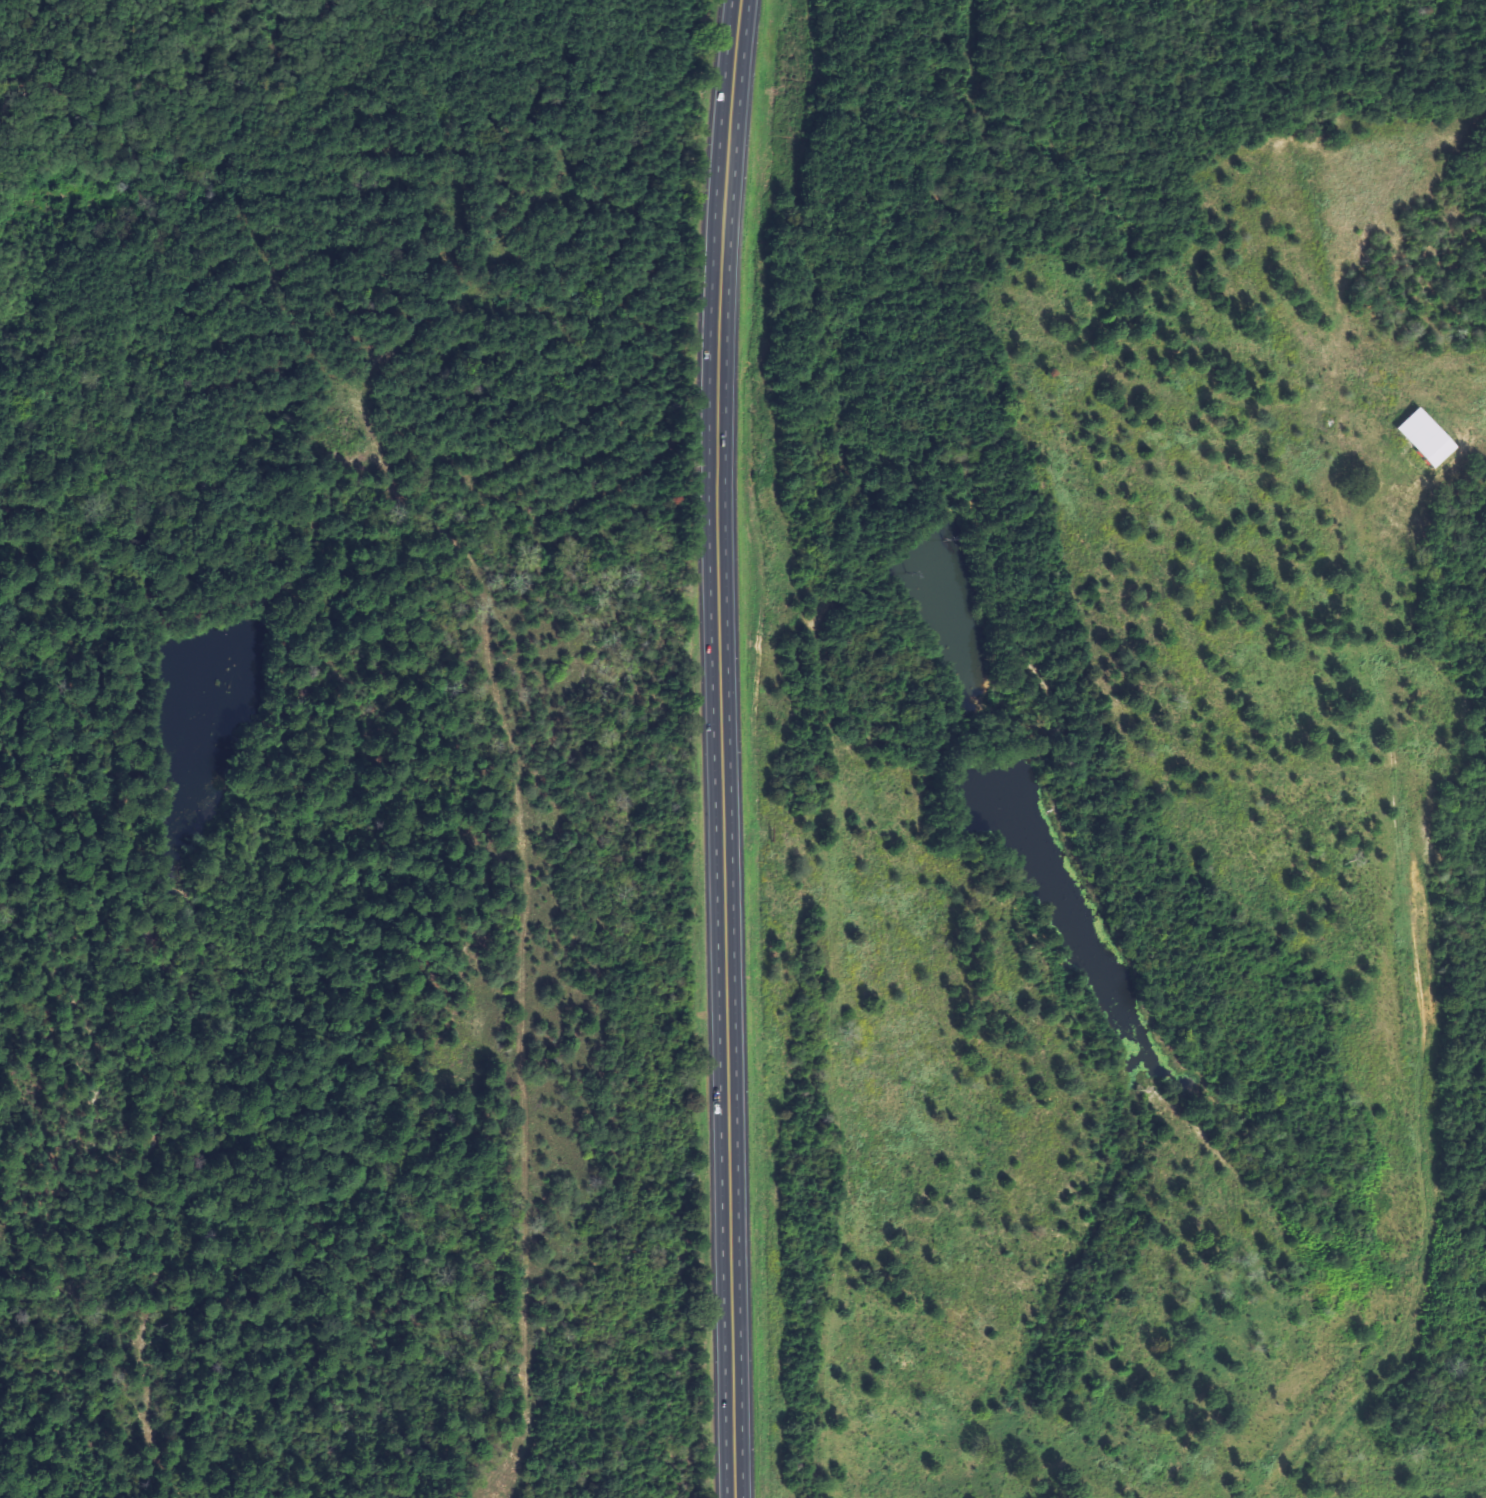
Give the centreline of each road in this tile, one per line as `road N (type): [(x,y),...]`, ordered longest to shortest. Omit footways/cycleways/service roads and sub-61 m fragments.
road 1 (trunk): [(736,1497),(723,328),(728,195),(751,0)]

